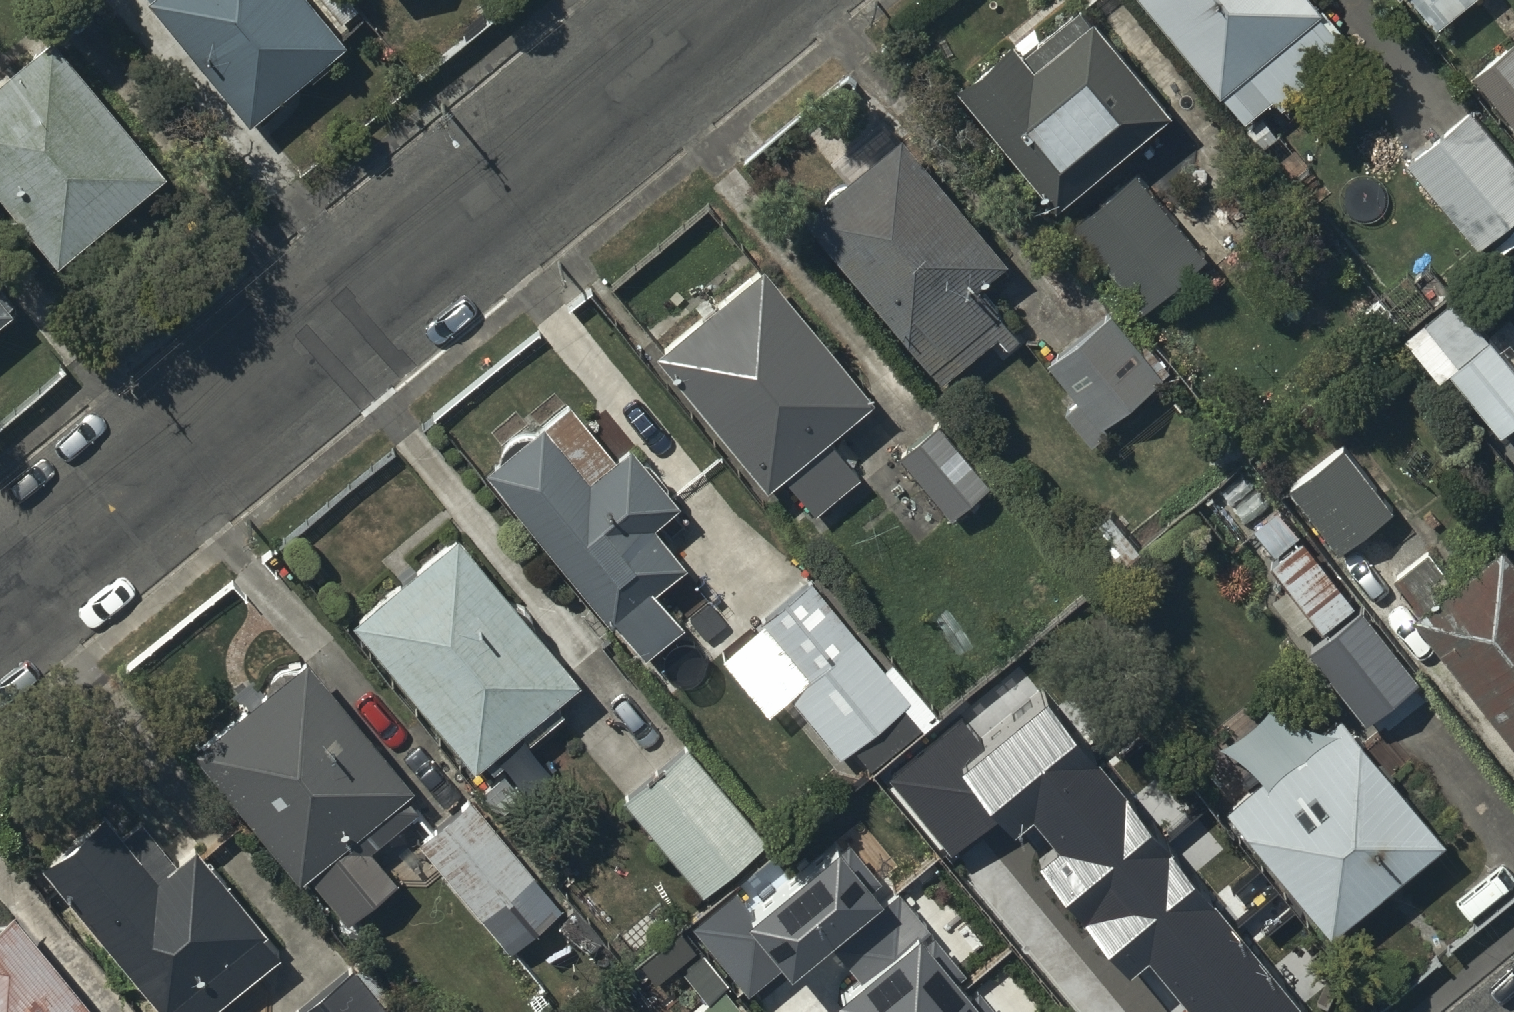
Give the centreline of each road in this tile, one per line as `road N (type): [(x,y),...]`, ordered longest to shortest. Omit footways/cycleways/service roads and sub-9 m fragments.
road 1 (residential): [(714,0),(0,595)]

